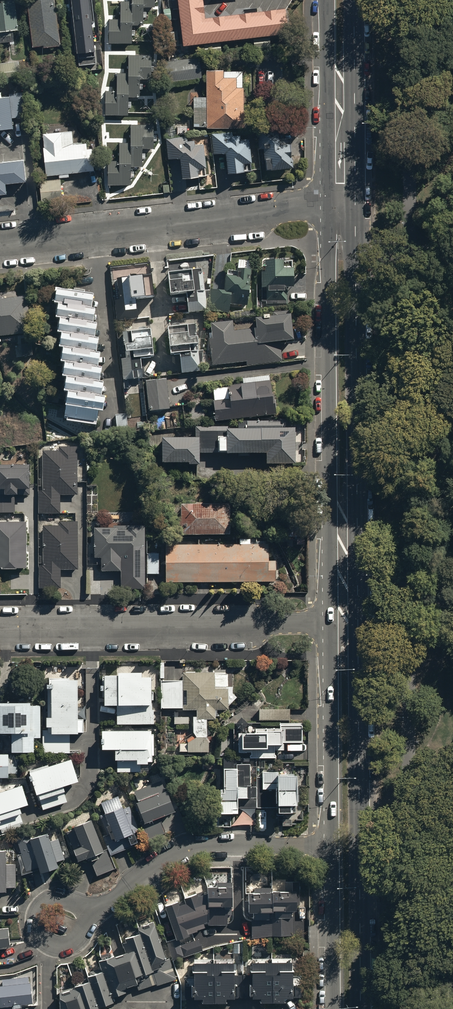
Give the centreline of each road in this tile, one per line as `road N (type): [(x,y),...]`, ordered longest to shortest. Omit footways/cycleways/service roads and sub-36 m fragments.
road 1 (primary): [(356,200),(360,623)]
road 2 (primary): [(329,624),(327,201)]
road 3 (primary): [(360,623),(361,1008)]
road 4 (residential): [(327,201),(0,241)]
road 5 (residential): [(329,624),(0,628)]
road 6 (residential): [(328,846),(191,847),(104,905)]
road 7 (primary): [(328,846),(329,624)]
road 8 (primary): [(327,201),(325,0)]
road 9 (primary): [(355,0),(356,200)]
road 10 (primary): [(330,1008),(328,846)]
road 11 (residential): [(104,905),(75,941),(43,938),(37,928),(42,904),(81,904)]

